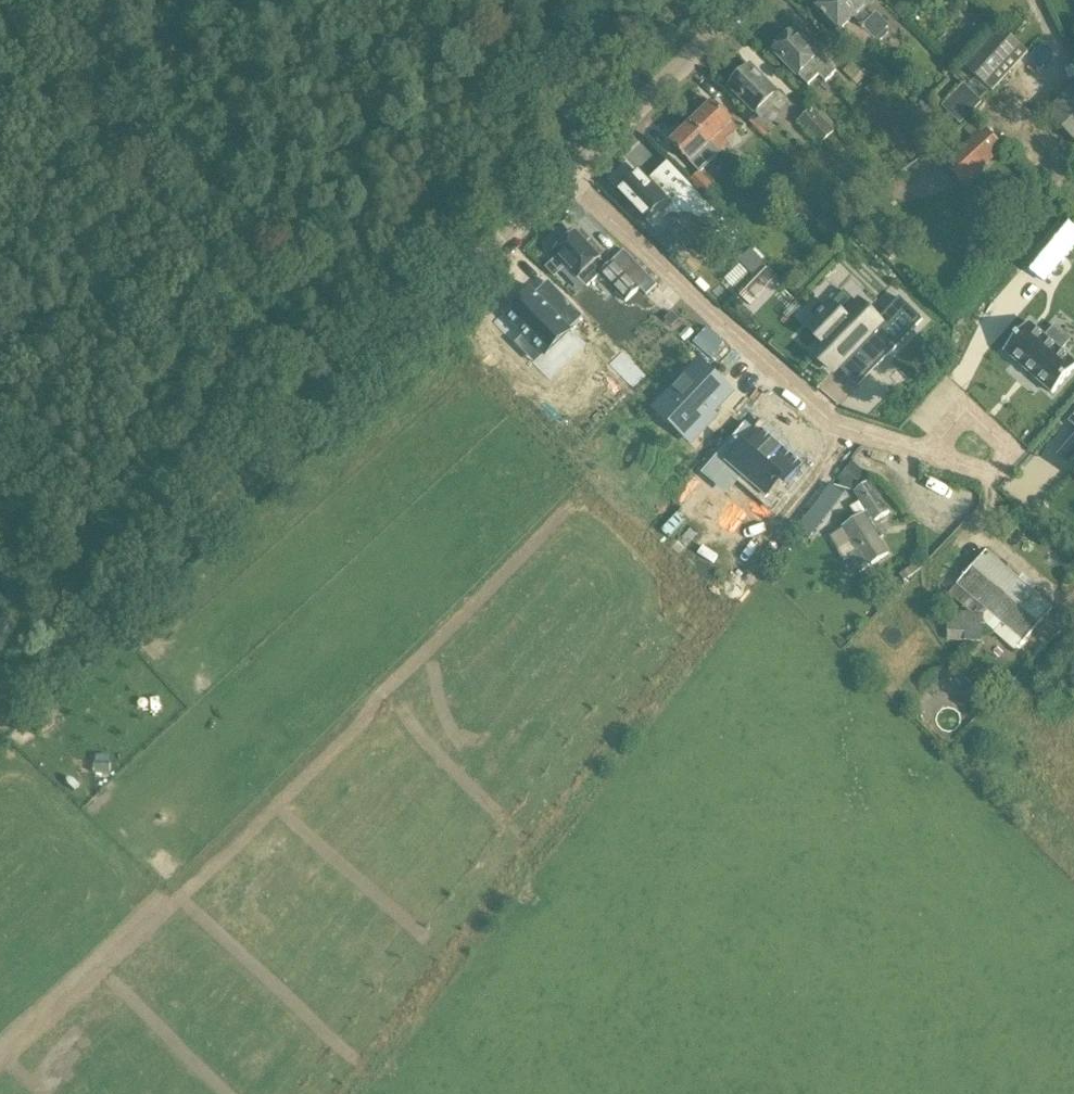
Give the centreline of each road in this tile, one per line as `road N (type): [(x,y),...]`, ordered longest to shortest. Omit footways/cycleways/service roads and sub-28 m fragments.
road 1 (tertiary): [(0,711),(387,348),(737,0)]

